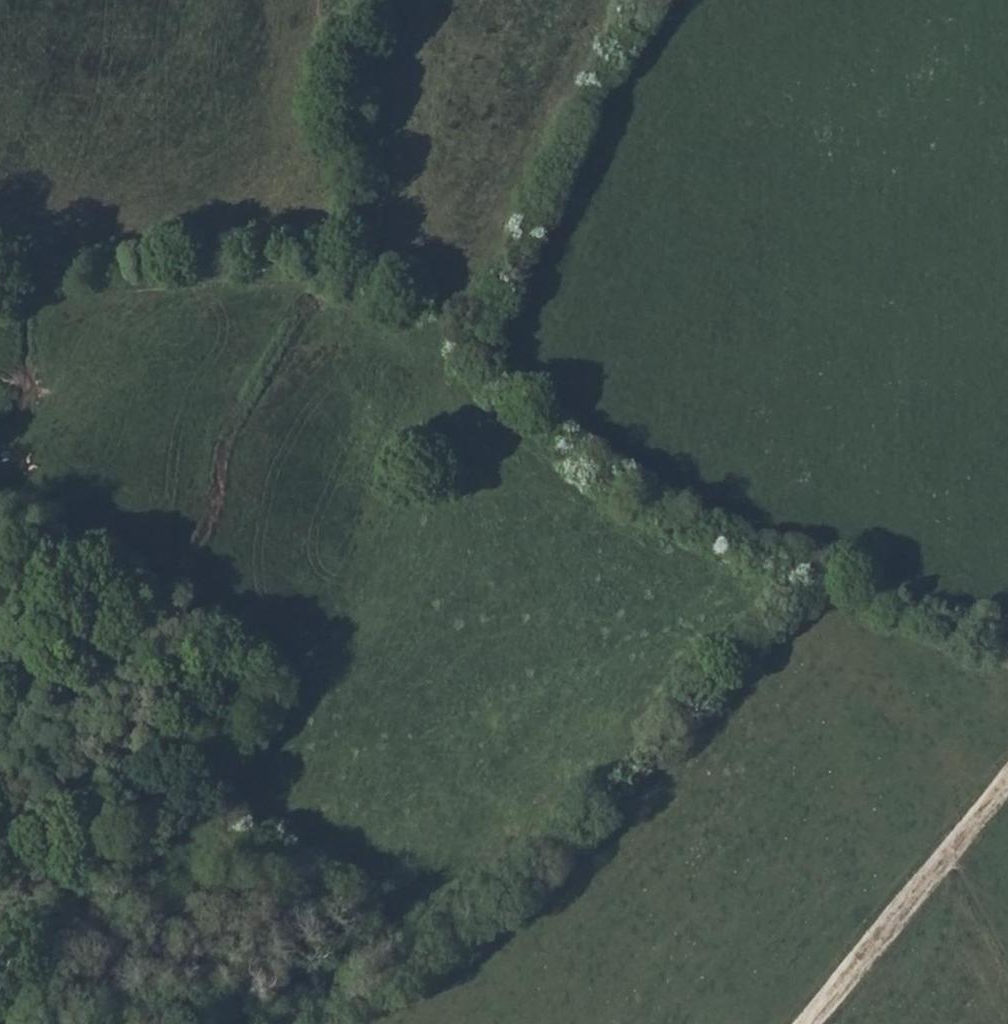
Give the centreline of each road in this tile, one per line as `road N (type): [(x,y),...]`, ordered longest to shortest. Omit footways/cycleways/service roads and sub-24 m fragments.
road 1 (track): [(1007,777),(807,1023)]

